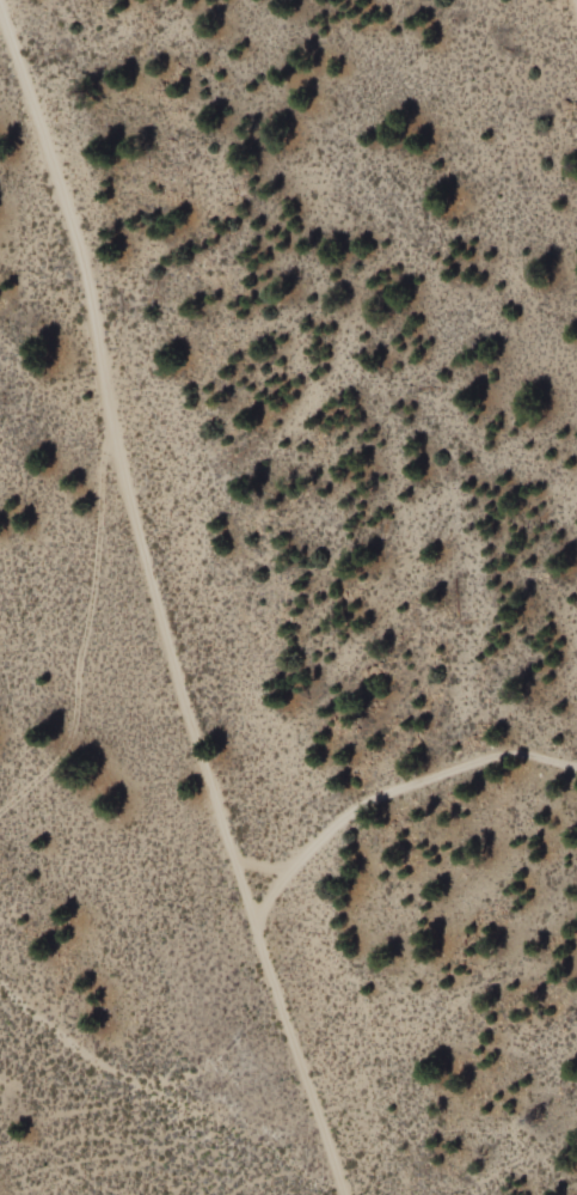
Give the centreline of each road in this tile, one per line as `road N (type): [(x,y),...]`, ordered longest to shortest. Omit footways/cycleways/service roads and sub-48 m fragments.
road 1 (residential): [(0,22),(87,274),(108,423),(251,932)]
road 2 (track): [(108,423),(68,725),(57,749),(0,810)]
road 3 (track): [(0,987),(91,1060),(252,1140),(331,1194)]
road 4 (residential): [(576,771),(495,764),(394,795),(311,852),(277,886),(251,932)]
road 5 (residential): [(251,932),(342,1194)]

